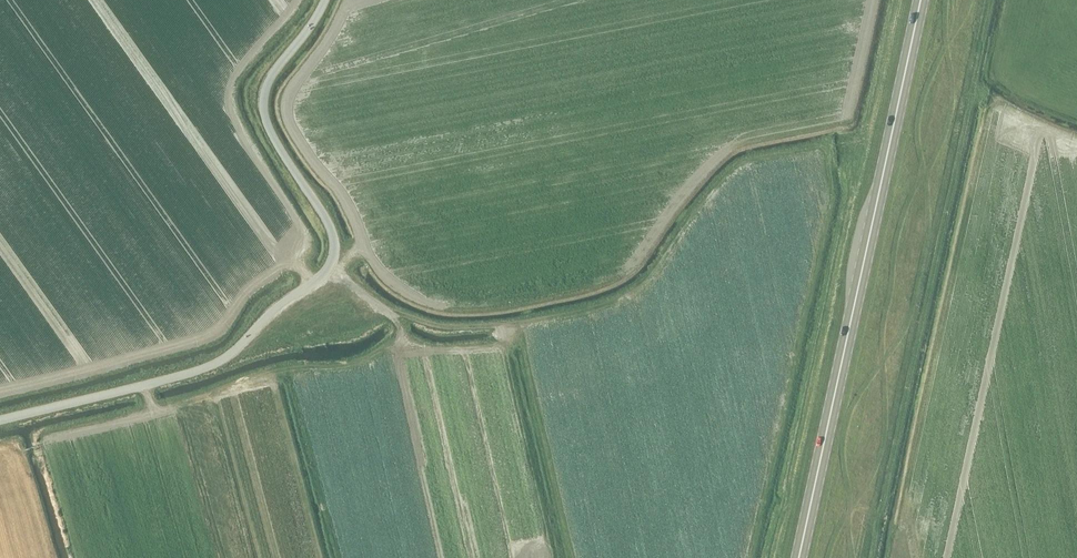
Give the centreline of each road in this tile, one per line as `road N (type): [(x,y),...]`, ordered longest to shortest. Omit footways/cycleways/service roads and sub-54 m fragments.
road 1 (unclassified): [(0,421),(208,368),(328,273),(332,233),(267,128),(263,95),(323,0)]
road 2 (primary): [(799,557),(920,0)]

